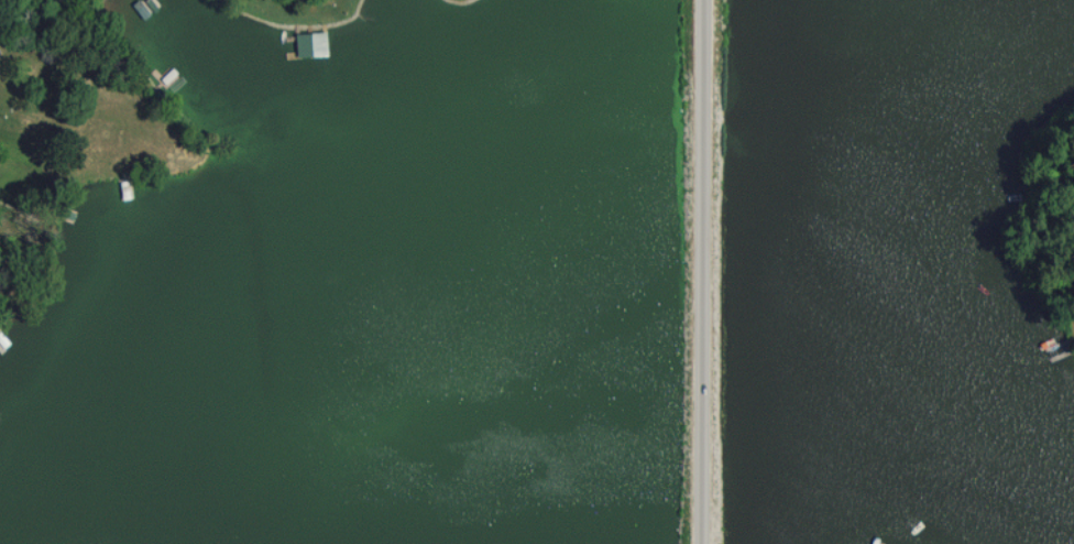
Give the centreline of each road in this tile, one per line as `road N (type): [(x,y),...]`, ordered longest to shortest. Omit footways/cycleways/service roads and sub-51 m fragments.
road 1 (residential): [(701,543),(696,0)]

